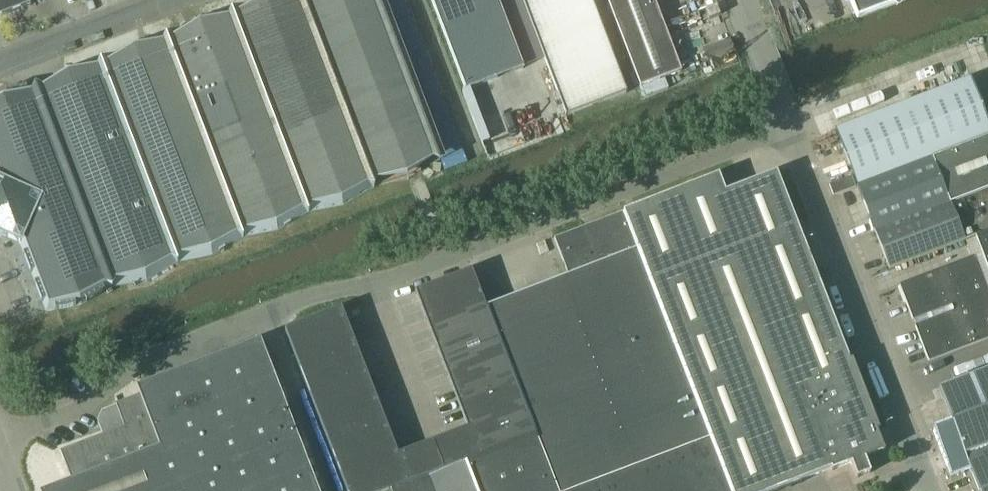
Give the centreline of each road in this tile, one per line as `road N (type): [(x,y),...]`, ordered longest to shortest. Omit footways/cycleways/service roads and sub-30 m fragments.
road 1 (unclassified): [(1,443),(96,401),(159,355),(306,300),(397,284),(797,137)]
road 2 (unclassified): [(929,490),(797,137)]
road 3 (unclassified): [(0,65),(172,0)]
road 4 (unclassified): [(797,137),(745,0)]

